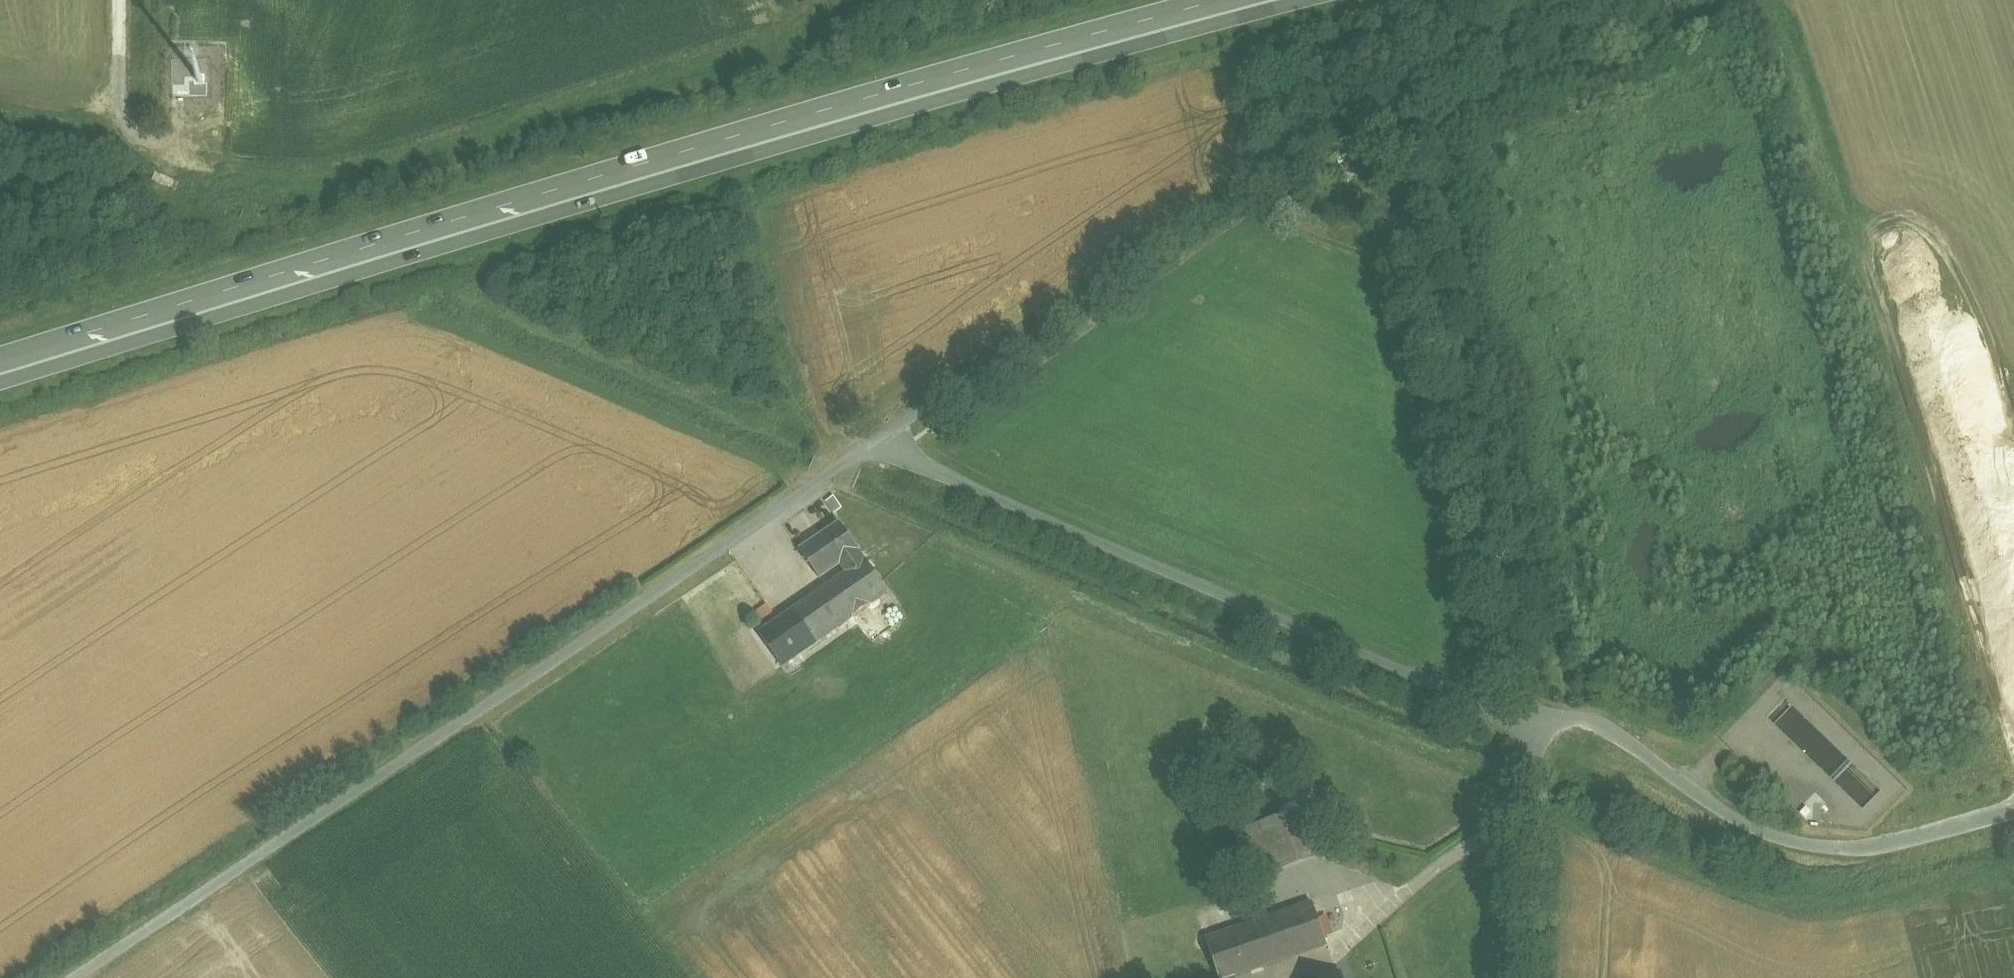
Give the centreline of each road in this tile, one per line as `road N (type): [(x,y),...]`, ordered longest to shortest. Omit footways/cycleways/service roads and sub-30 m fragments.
road 1 (unclassified): [(72,977),(862,449),(1543,732)]
road 2 (trunk): [(1257,0),(753,138),(0,367)]
road 3 (unclassified): [(1543,732),(1842,860),(2013,813)]
road 4 (unclassified): [(1537,977),(1543,732)]

